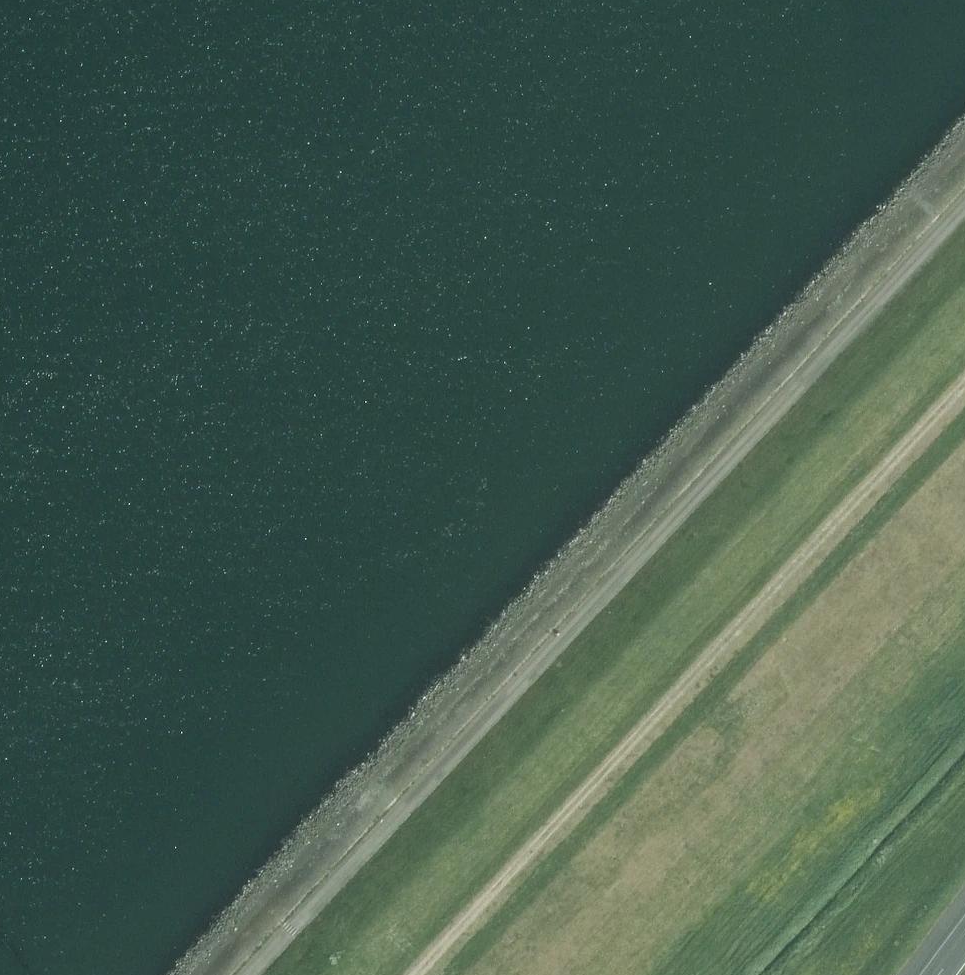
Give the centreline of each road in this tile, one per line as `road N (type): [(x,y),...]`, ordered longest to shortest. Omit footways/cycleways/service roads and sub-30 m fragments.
road 1 (track): [(420,974),(964,385)]

